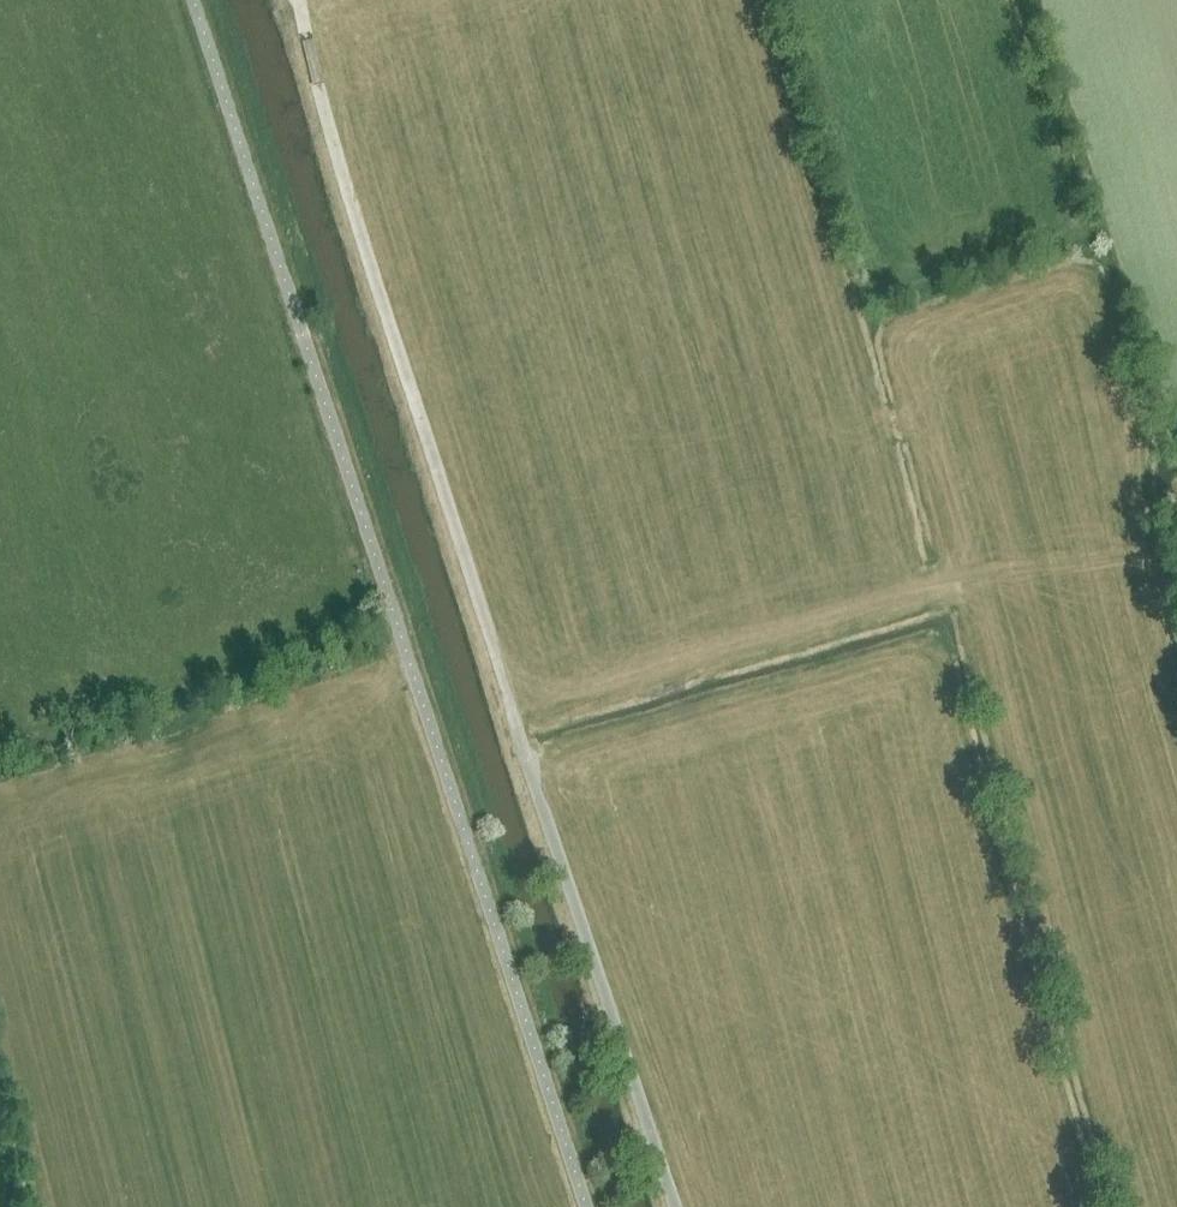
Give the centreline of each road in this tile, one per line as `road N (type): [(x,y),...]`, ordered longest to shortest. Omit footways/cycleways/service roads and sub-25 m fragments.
road 1 (unclassified): [(589,1206),(194,0)]

